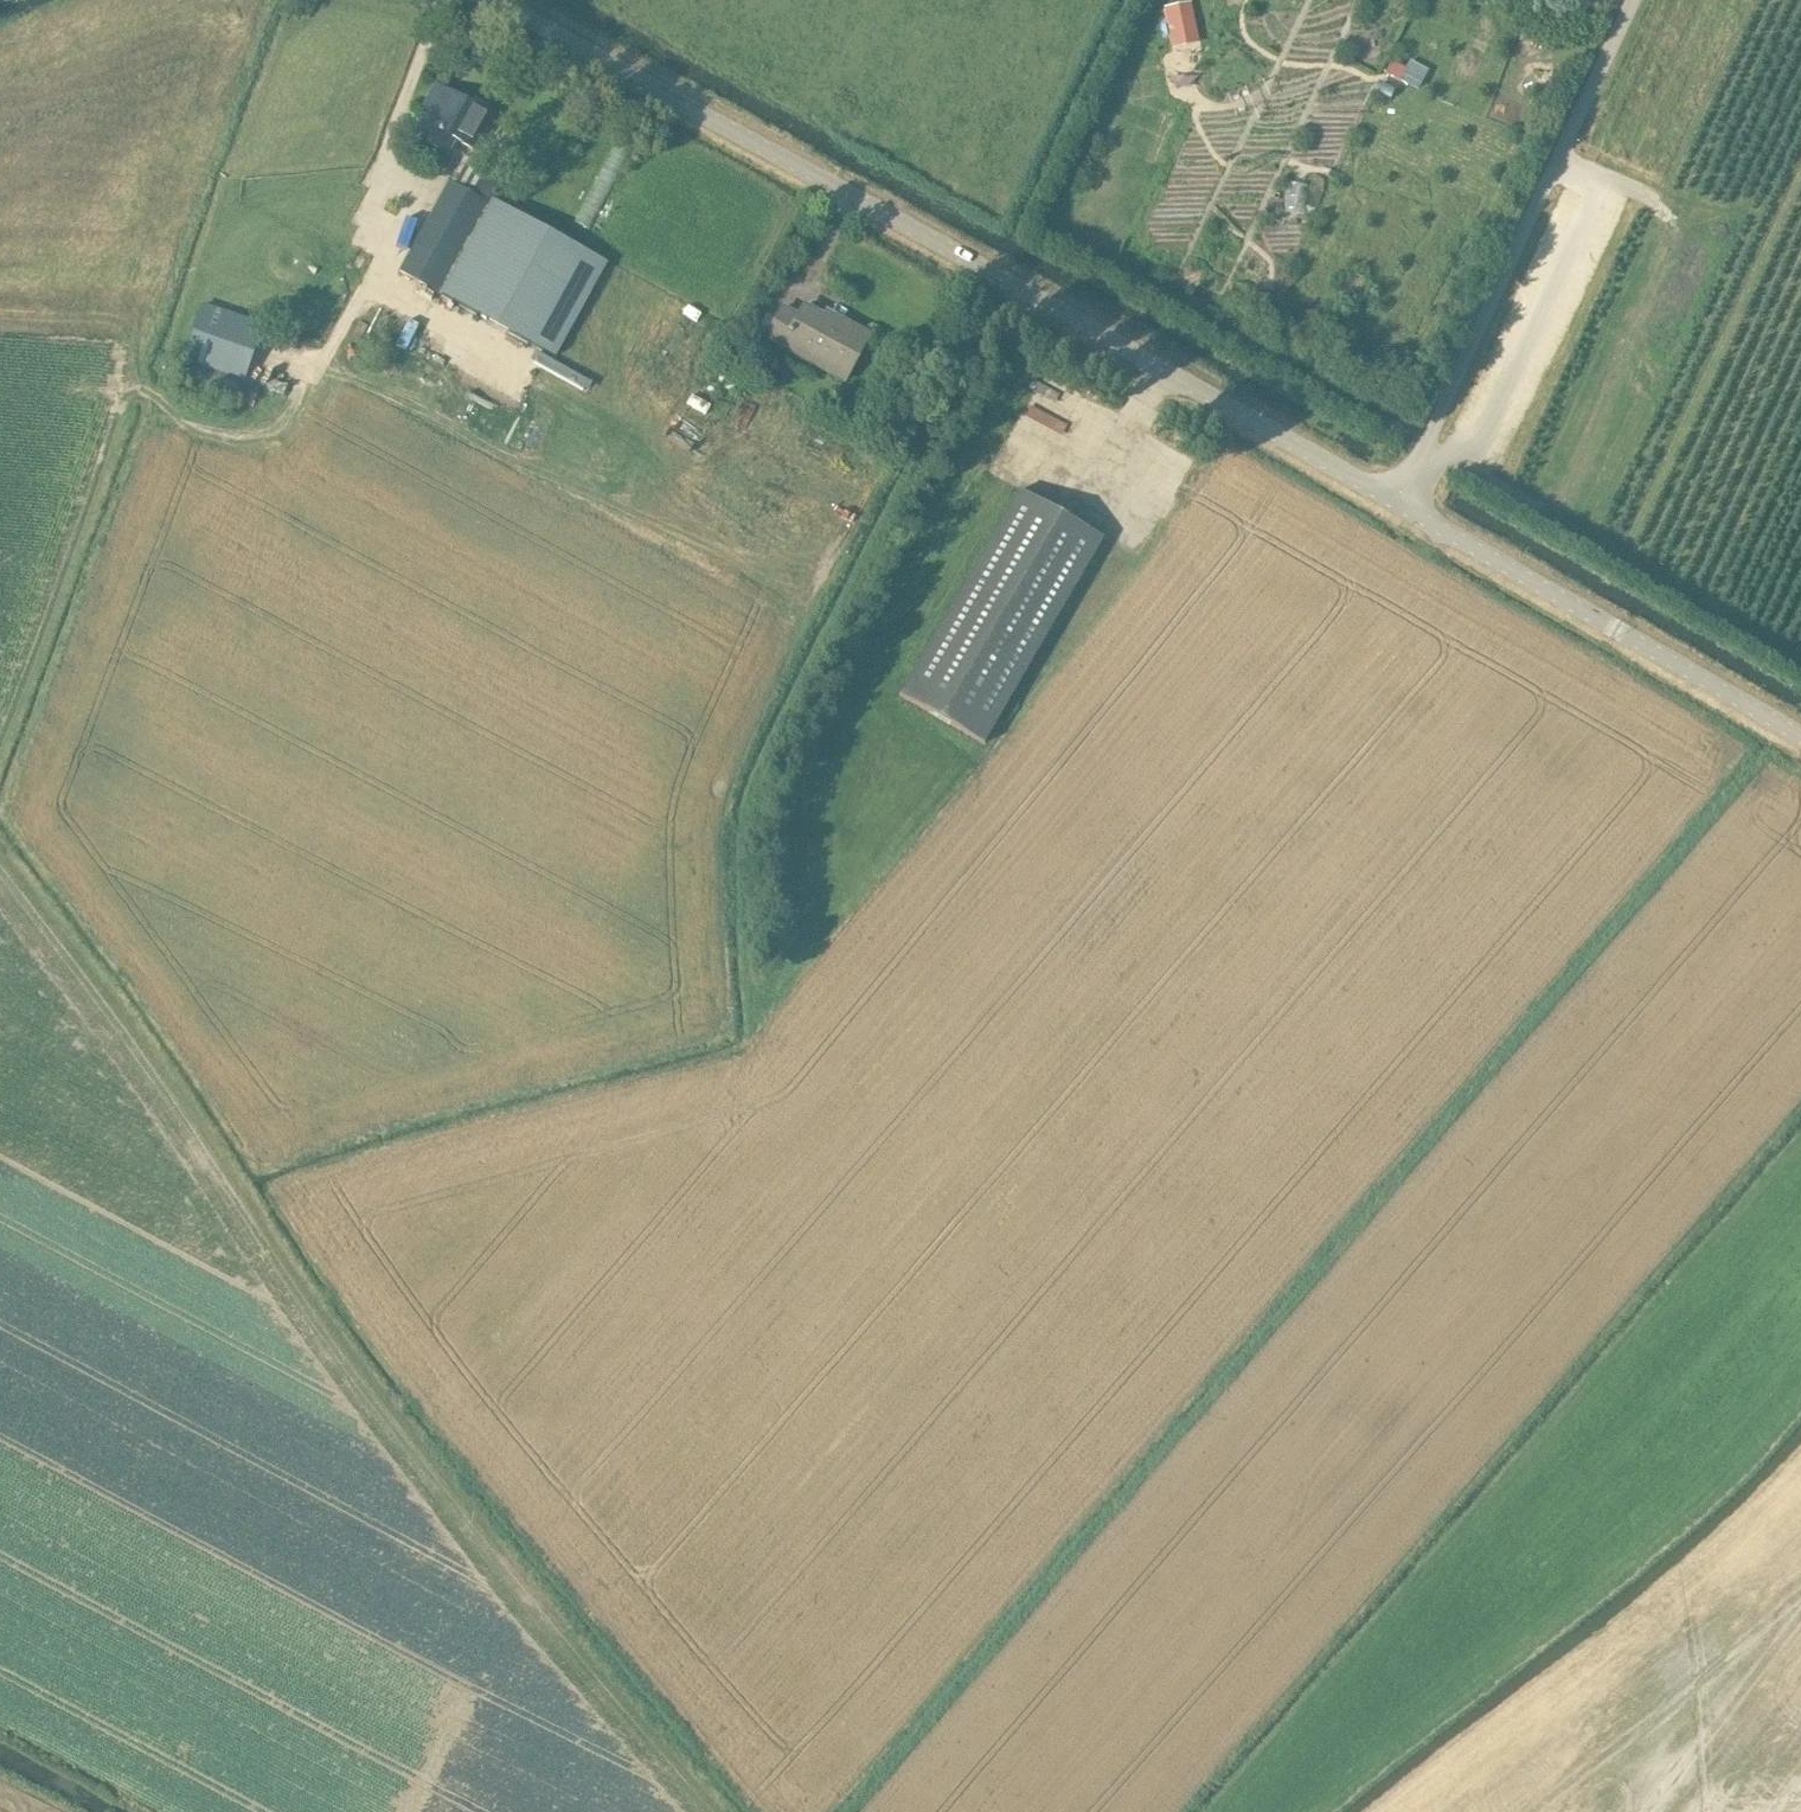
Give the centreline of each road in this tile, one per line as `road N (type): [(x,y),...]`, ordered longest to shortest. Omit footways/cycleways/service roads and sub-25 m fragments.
road 1 (unclassified): [(1800,737),(495,0)]

